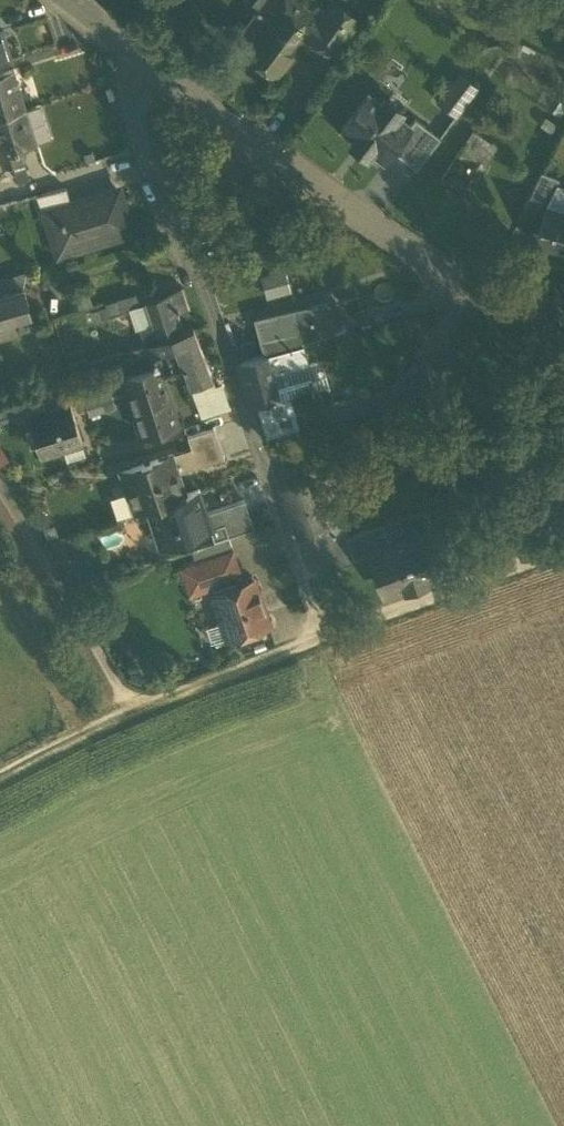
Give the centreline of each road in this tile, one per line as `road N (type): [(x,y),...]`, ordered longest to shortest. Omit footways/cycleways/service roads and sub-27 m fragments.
road 1 (residential): [(119,40),(141,148),(200,284),(319,634)]
road 2 (track): [(563,546),(130,703),(0,775)]
road 3 (tertiary): [(119,40),(404,251),(501,301),(563,313)]
road 4 (residential): [(130,703),(0,489)]

